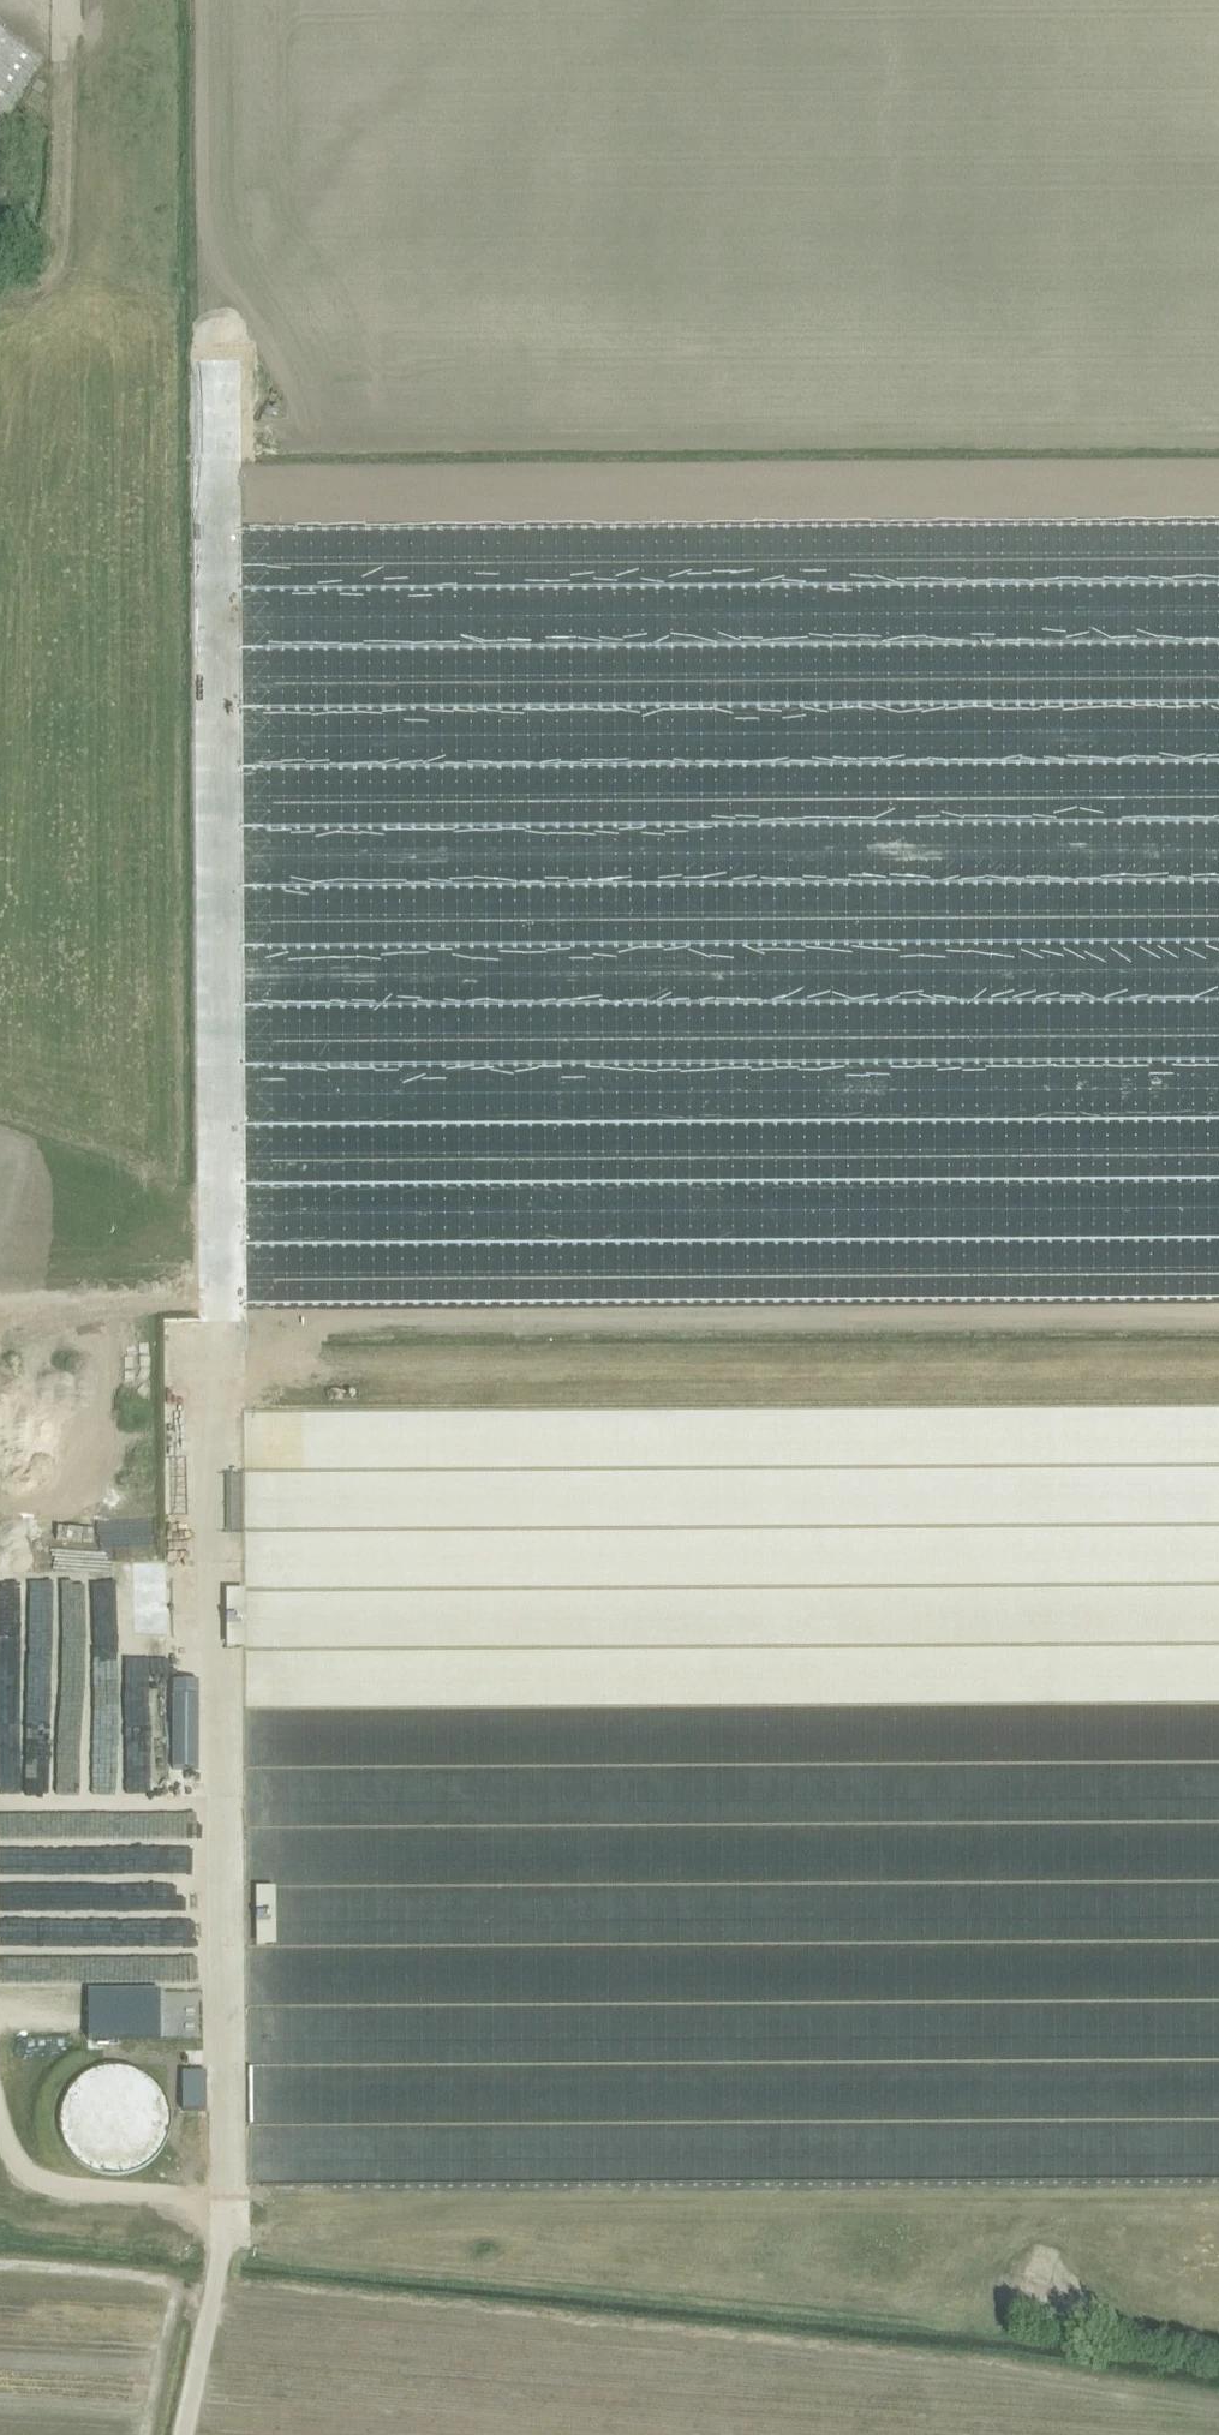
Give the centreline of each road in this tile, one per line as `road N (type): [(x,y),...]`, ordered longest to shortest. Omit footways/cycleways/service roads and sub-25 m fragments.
road 1 (unclassified): [(0,285),(50,271),(61,249),(66,0)]

